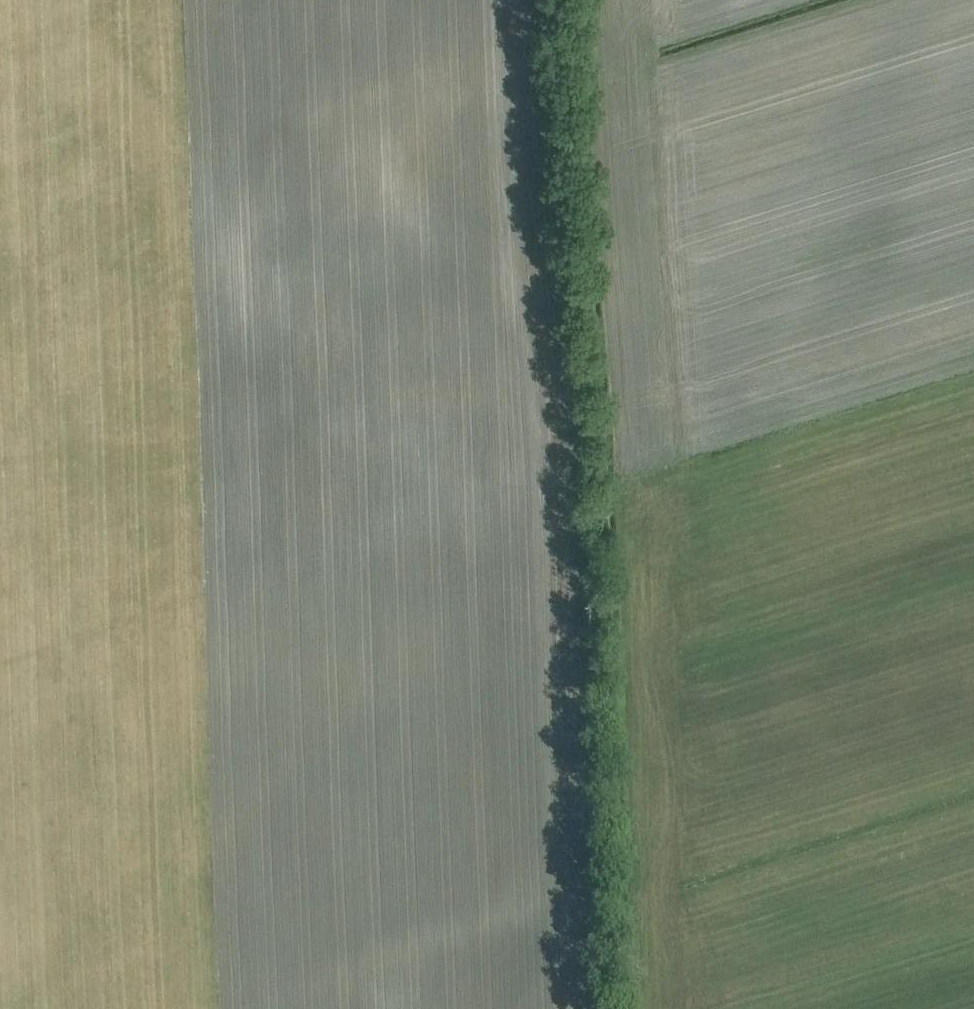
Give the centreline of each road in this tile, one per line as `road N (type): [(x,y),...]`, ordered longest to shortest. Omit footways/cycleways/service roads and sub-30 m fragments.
road 1 (track): [(570,1008),(545,391),(517,0)]

